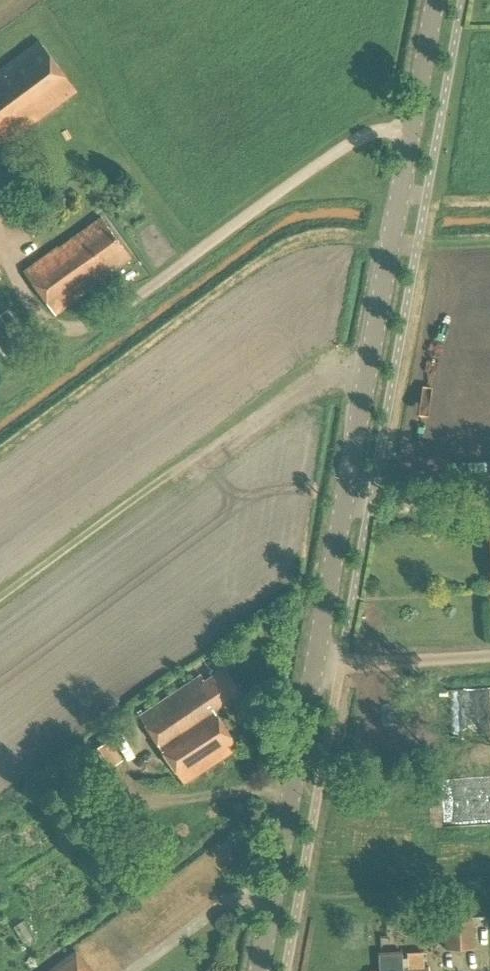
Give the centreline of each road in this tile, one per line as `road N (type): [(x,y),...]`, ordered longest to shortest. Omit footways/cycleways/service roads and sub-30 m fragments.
road 1 (secondary): [(259,970),(435,0)]
road 2 (track): [(412,128),(374,128),(125,309),(85,327)]

